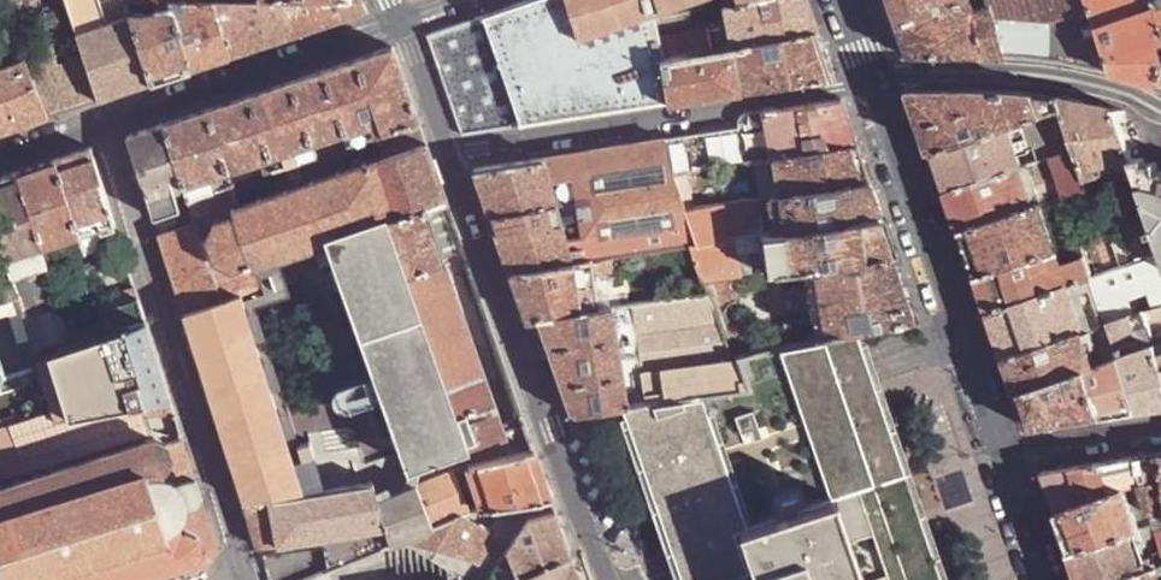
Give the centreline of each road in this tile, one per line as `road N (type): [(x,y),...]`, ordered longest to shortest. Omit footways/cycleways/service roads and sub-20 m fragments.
road 1 (unclassified): [(102,122),(246,573)]
road 2 (residential): [(610,579),(451,156)]
road 3 (unclassified): [(877,79),(451,156)]
road 4 (secondary): [(877,79),(1007,459)]
road 5 (unclassified): [(404,21),(102,122)]
road 6 (residential): [(1160,111),(1130,95),(1038,73),(877,79)]
road 7 (unclassified): [(1007,459),(1160,435)]
road 8 (residential): [(451,156),(404,21)]
road 9 (secondary): [(1007,459),(1049,579)]

